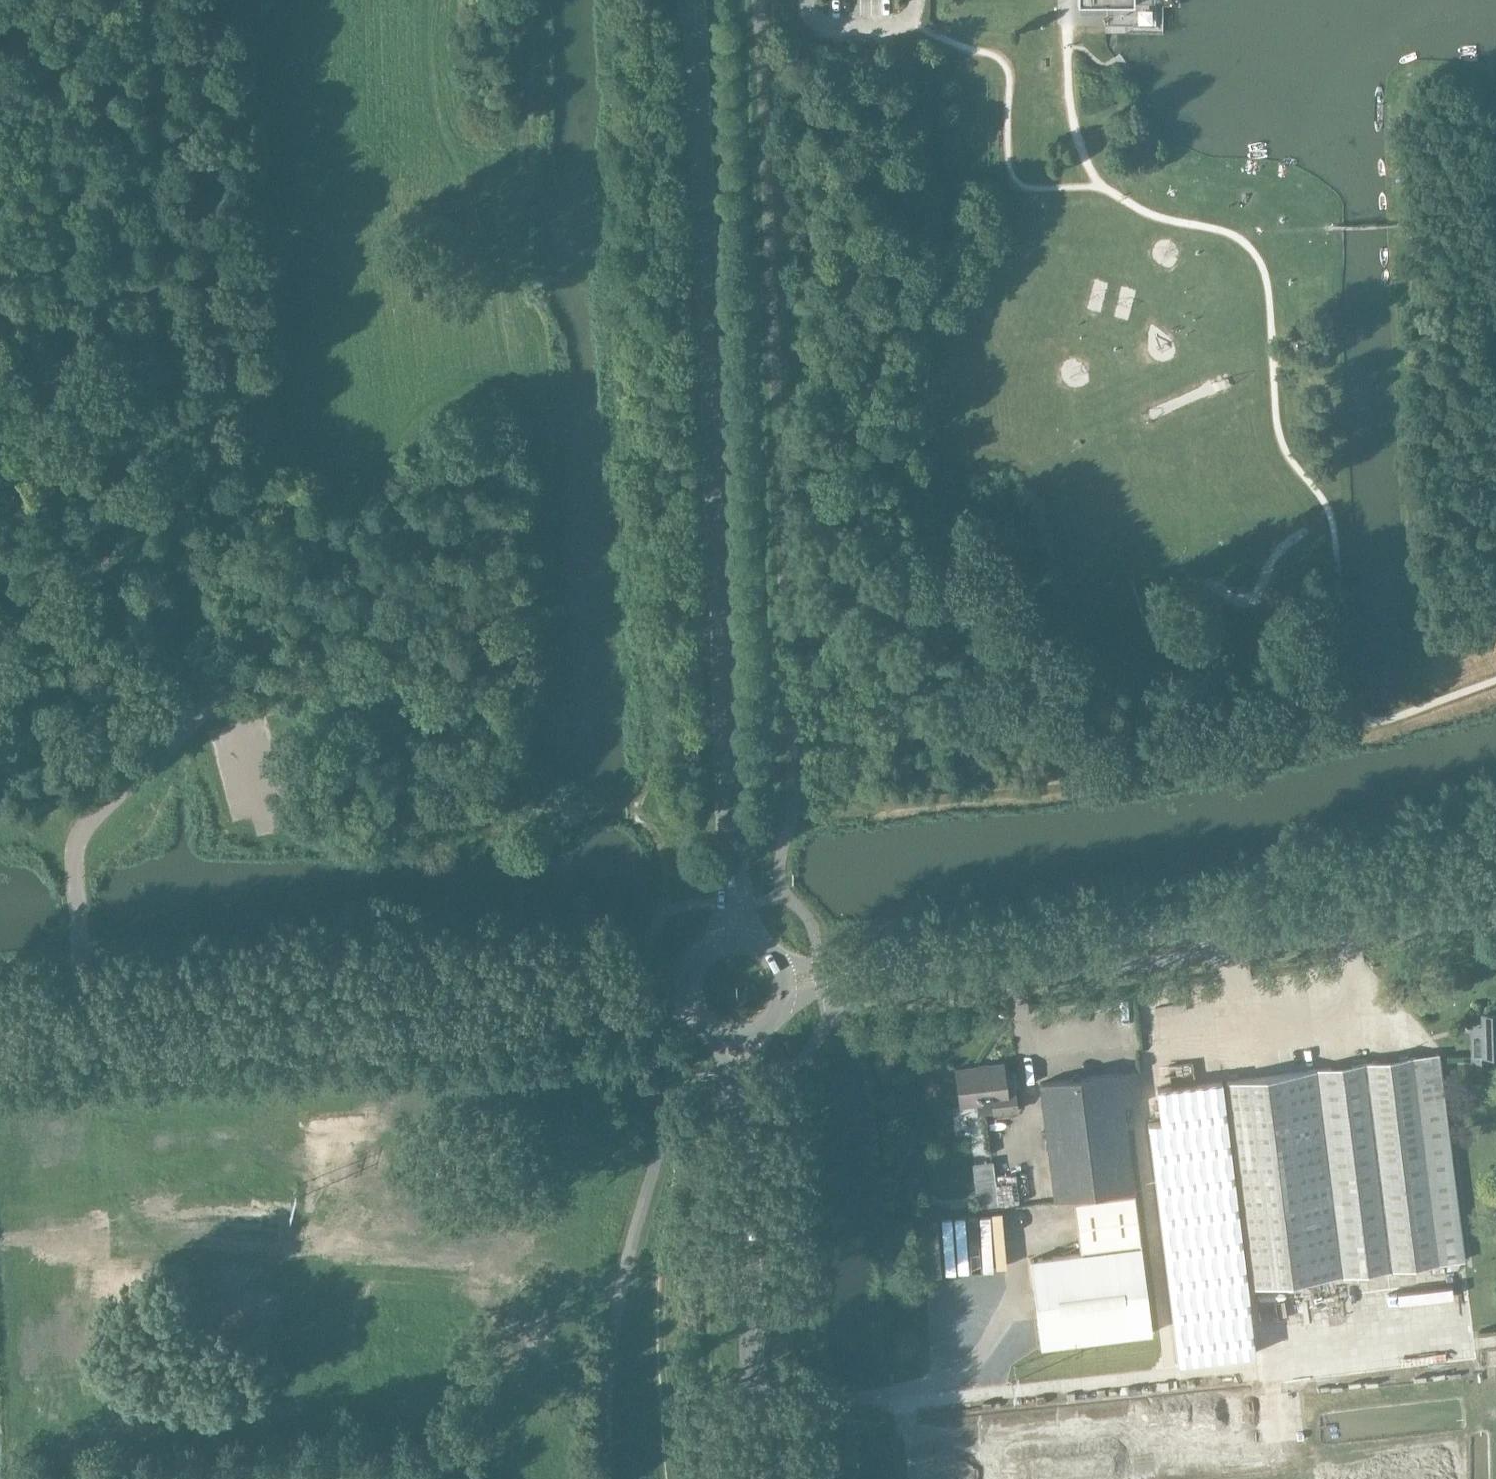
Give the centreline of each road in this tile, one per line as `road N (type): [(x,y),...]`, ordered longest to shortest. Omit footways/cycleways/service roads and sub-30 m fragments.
road 1 (unclassified): [(736,937),(696,0)]
road 2 (unclassified): [(786,983),(1495,893)]
road 3 (unclassified): [(0,1047),(687,992)]
road 4 (unclassified): [(754,1478),(738,1037)]

